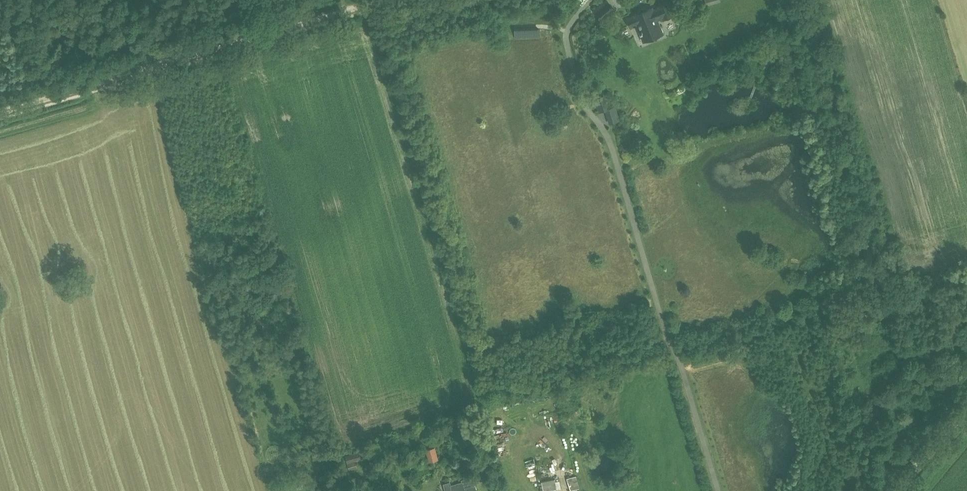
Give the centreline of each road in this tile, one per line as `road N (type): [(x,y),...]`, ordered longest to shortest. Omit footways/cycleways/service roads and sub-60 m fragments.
road 1 (track): [(0,111),(384,0)]

